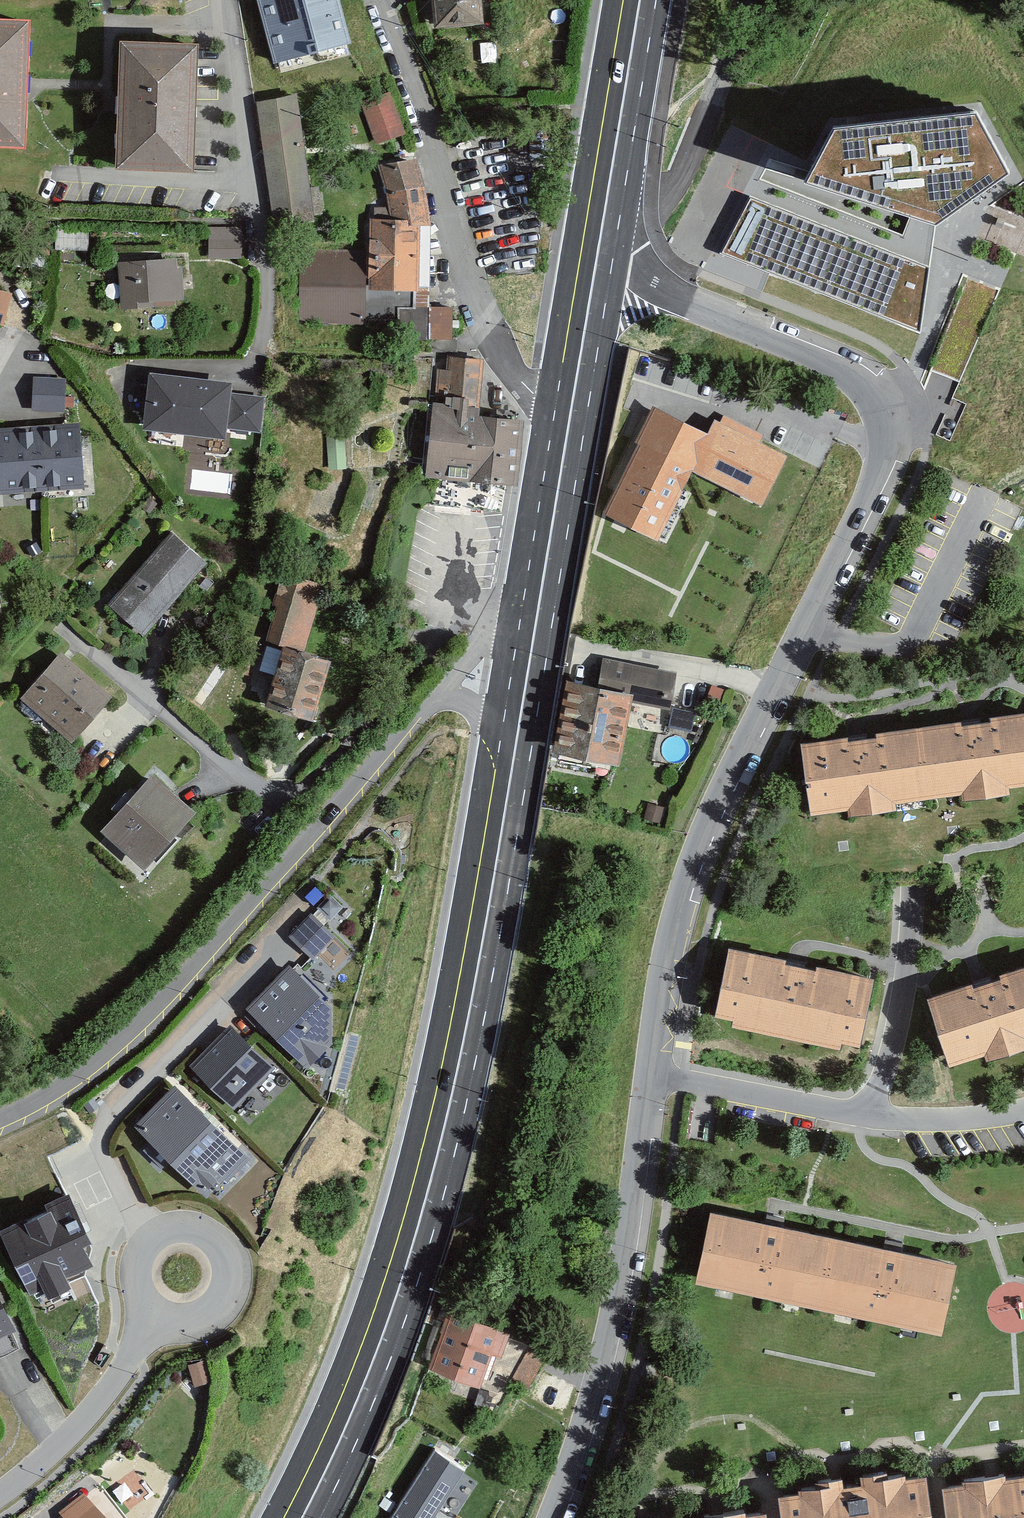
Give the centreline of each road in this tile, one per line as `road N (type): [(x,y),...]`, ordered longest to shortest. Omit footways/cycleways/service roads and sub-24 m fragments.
road 1 (residential): [(549,1517),(608,1339),(662,989),(691,865),(873,482),(883,444),(878,411),(858,382),(651,283),(605,206)]
road 2 (primary): [(516,738),(465,1028),(428,1187),(381,1338),(301,1517)]
road 3 (residential): [(0,1127),(176,1003),(435,695)]
road 4 (residential): [(514,611),(467,607),(286,805),(67,635)]
road 5 (residential): [(379,0),(481,314),(508,365),(567,427)]
road 6 (unclassified): [(605,206),(650,206),(681,175),(752,0)]
road 7 (residential): [(0,1491),(60,1443),(128,1364),(155,1316)]
road 8 (primary): [(605,206),(567,427)]
road 9 (residential): [(155,1316),(199,1321),(223,1303),(231,1274),(220,1246),(192,1229),(146,1244)]
road 10 (primary): [(605,206),(639,0)]
road 11 (primary): [(567,427),(536,614)]
road 12 (primary): [(536,614),(516,738)]

